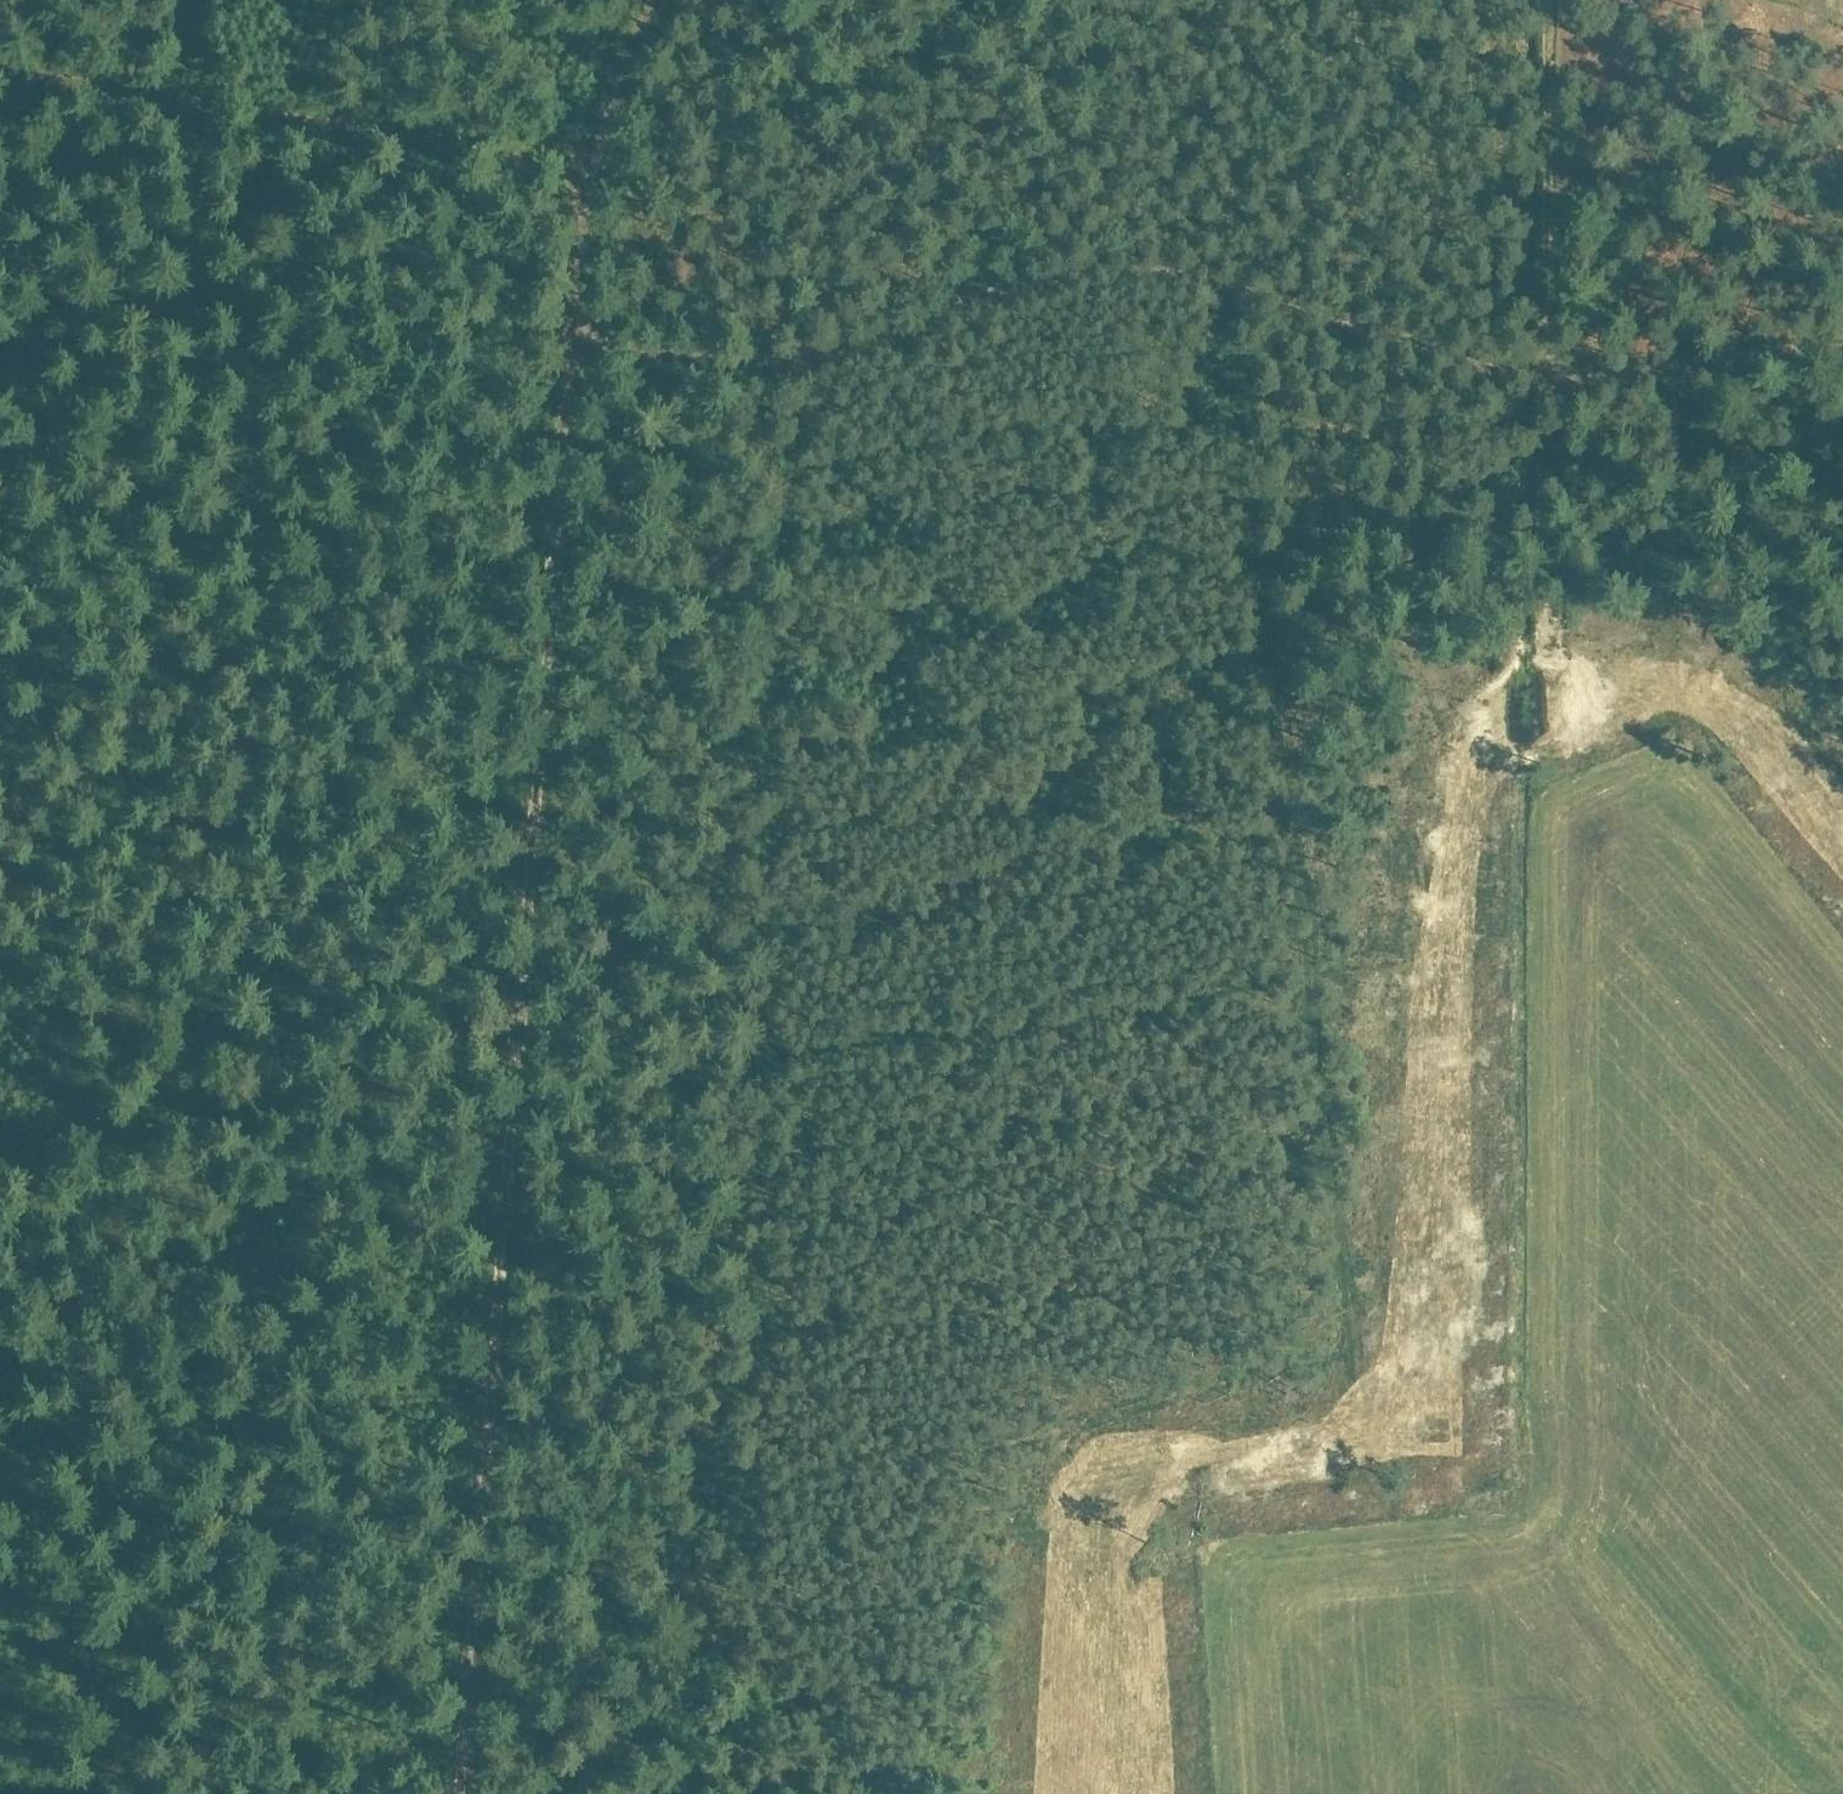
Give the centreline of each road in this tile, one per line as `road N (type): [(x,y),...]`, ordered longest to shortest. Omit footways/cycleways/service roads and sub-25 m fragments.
road 1 (track): [(444,1793),(566,353)]
road 2 (track): [(566,353),(616,342),(787,363),(983,291),(1111,269),(1239,289),(1519,375),(1603,377),(1787,348),(1842,349)]
road 3 (track): [(584,157),(0,76)]
road 4 (track): [(0,678),(546,649)]
road 5 (track): [(1695,368),(1656,734)]
road 6 (track): [(566,353),(584,157)]
road 7 (track): [(584,157),(659,45),(663,0)]

